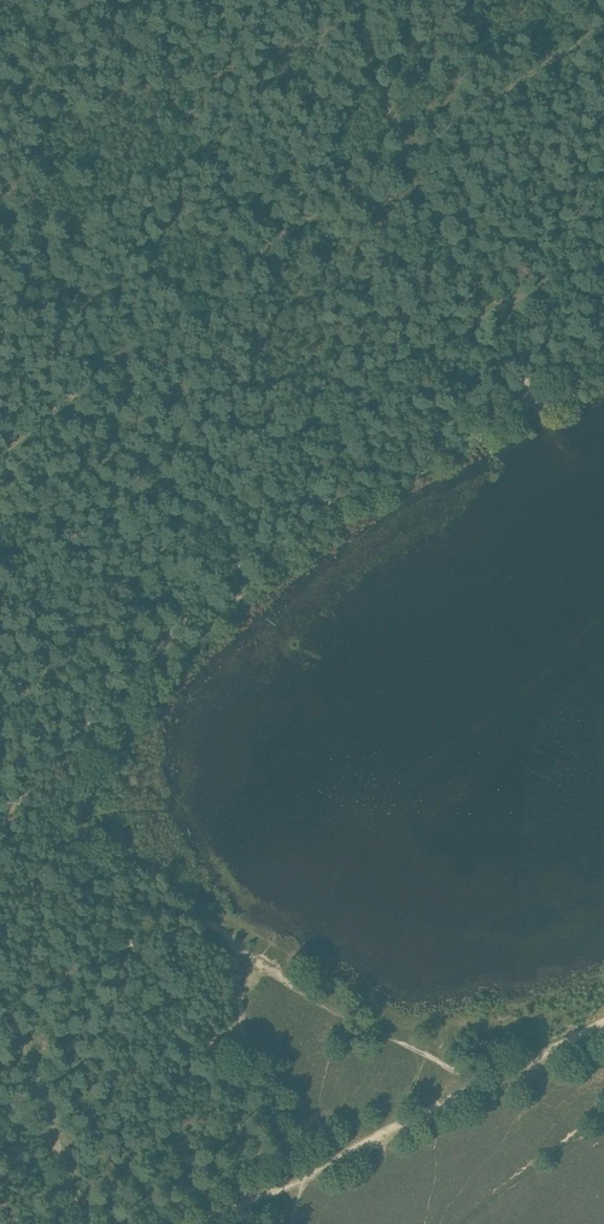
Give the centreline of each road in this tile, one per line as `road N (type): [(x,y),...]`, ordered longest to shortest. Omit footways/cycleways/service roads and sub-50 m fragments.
road 1 (track): [(603,20),(401,149),(0,447)]
road 2 (track): [(191,1223),(603,1018)]

